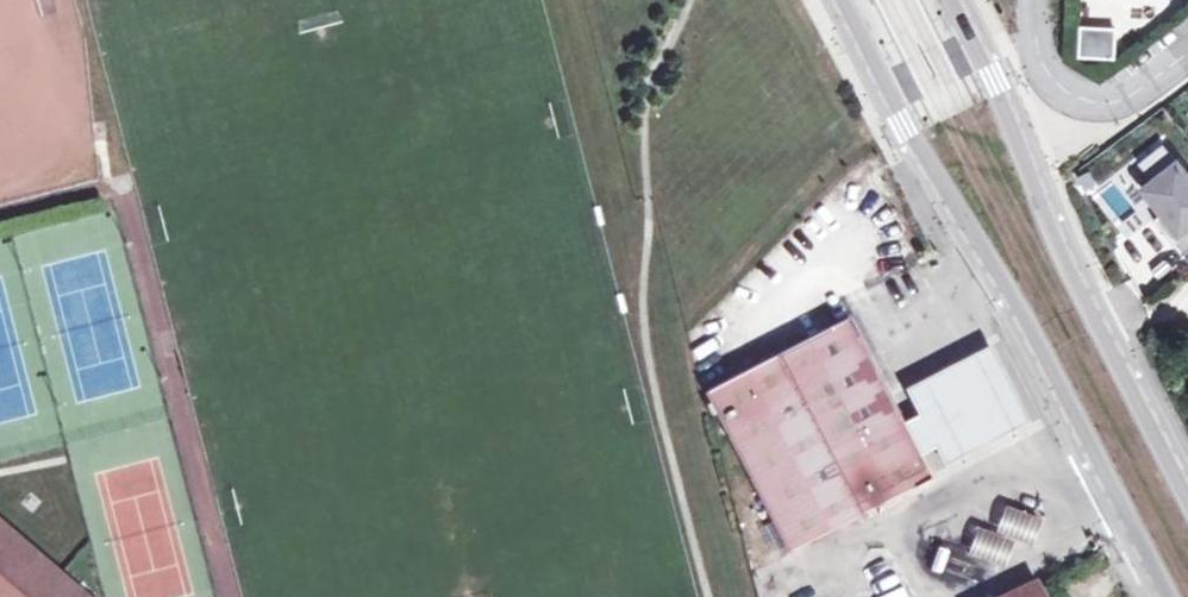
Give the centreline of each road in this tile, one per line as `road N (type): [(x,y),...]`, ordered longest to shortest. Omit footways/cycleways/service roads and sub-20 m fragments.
road 1 (secondary): [(843,0),(1164,596)]
road 2 (secondary): [(1187,509),(1058,260),(983,51),(957,0)]
road 3 (unclassified): [(1035,0),(1037,62),(1048,88),(1070,102),(1106,102),(1143,86),(1187,49)]

